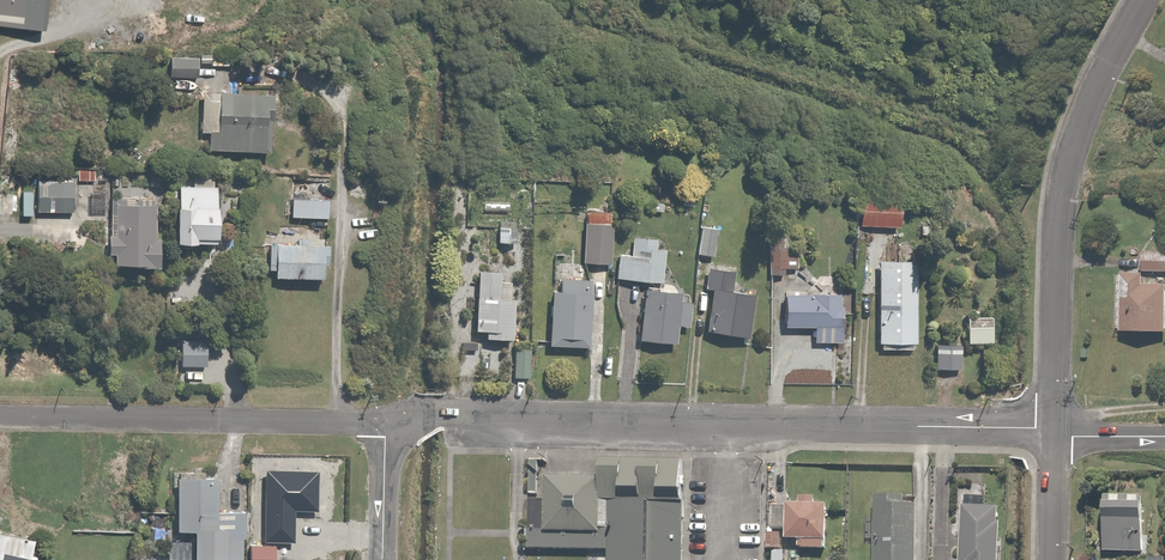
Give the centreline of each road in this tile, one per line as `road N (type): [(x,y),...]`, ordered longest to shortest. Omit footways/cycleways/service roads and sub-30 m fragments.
road 1 (residential): [(388,421),(466,414),(1057,433)]
road 2 (residential): [(1057,433),(1066,176),(1103,78),(1144,0)]
road 3 (residential): [(0,414),(388,421)]
road 4 (residential): [(387,559),(388,421)]
road 5 (residential): [(1054,559),(1057,433)]

